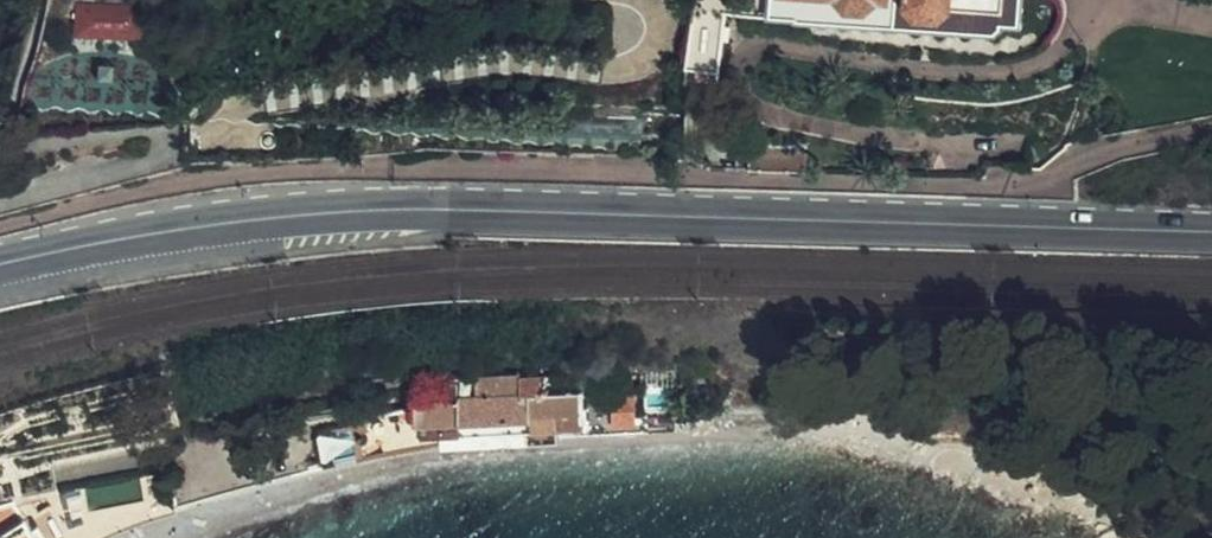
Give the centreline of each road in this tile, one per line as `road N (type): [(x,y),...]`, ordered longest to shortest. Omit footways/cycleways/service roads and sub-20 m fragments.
road 1 (secondary): [(0,266),(145,233),(299,216),(431,212),(1211,234)]

